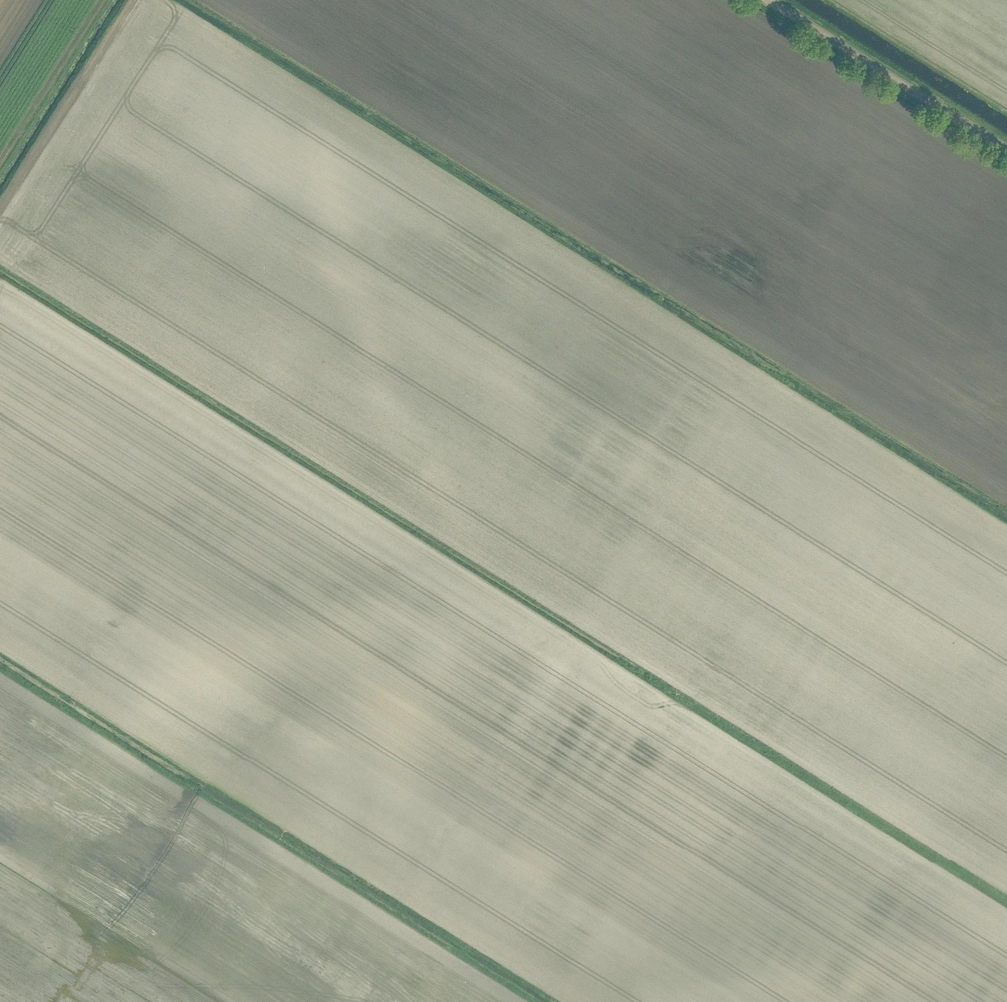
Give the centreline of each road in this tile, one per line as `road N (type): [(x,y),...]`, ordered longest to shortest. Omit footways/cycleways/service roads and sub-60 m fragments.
road 1 (unclassified): [(1006,149),(769,0)]

